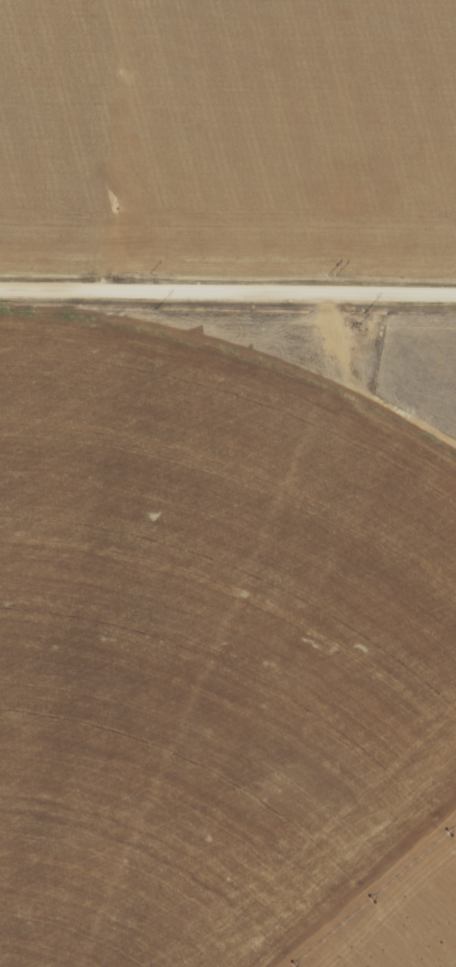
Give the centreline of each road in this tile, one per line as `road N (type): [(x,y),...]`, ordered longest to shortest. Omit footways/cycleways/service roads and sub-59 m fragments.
road 1 (residential): [(455,301),(0,293)]
road 2 (residential): [(107,295),(108,0)]

